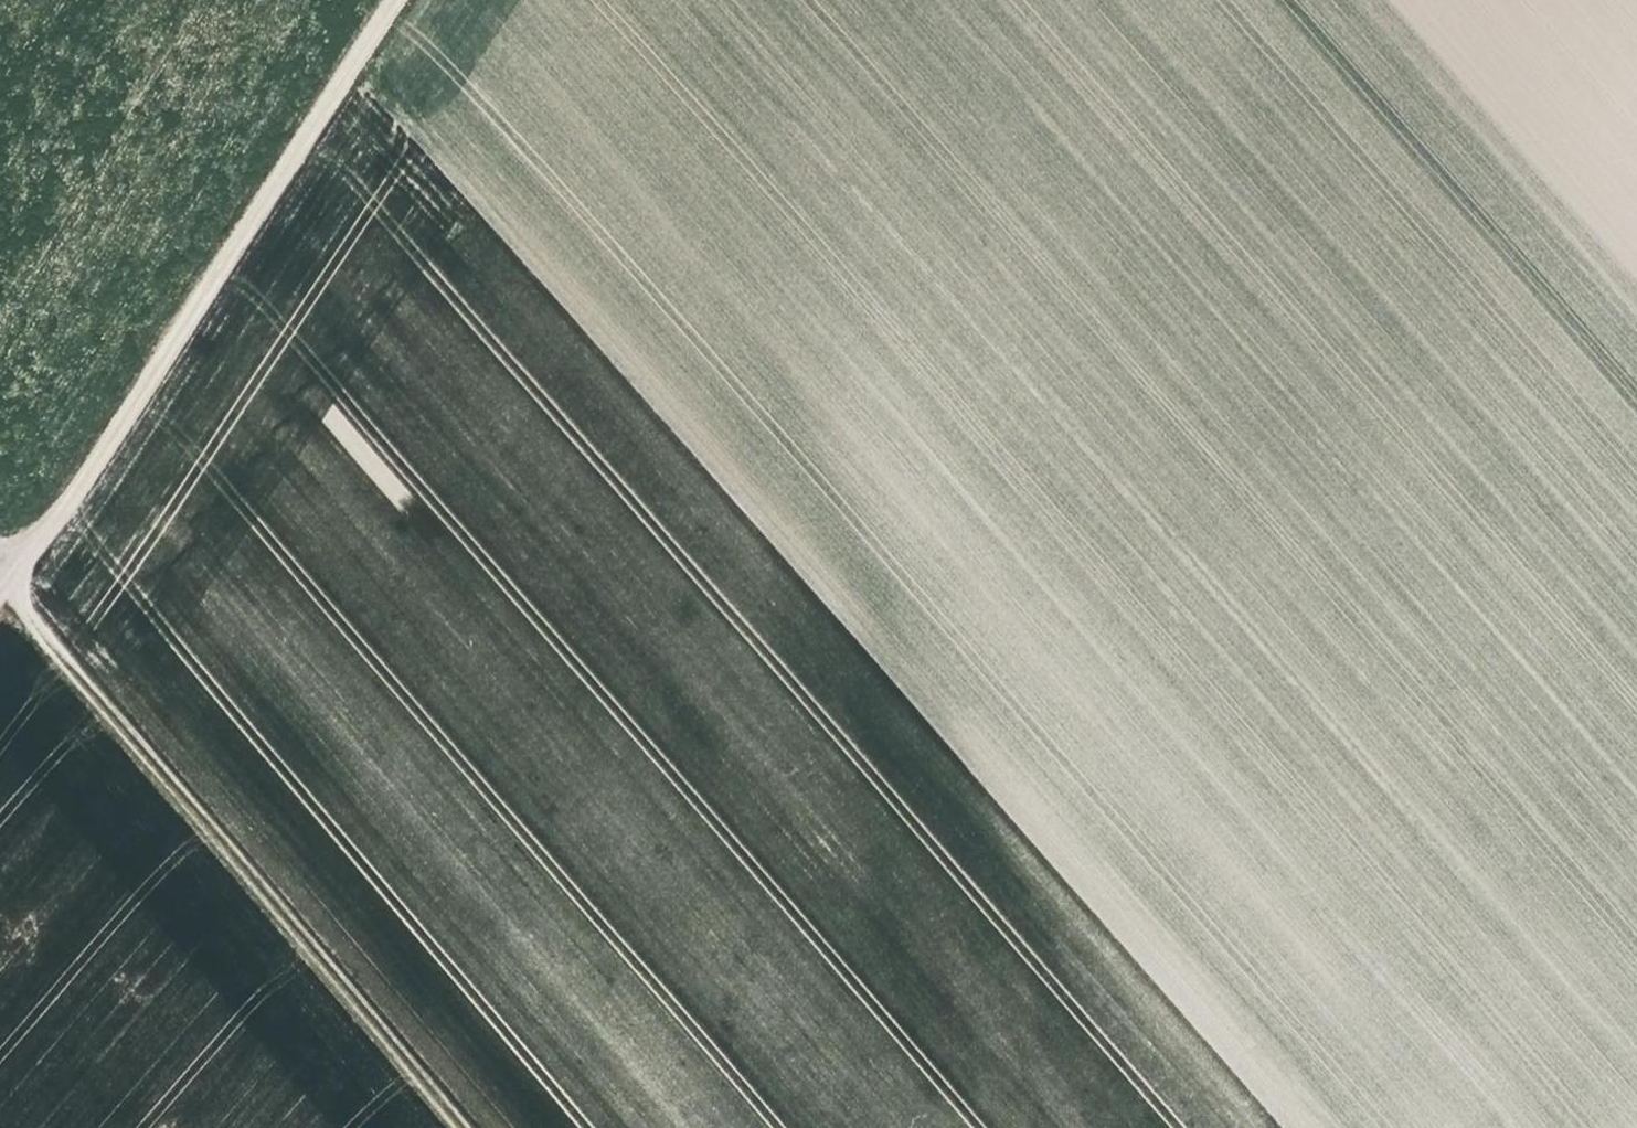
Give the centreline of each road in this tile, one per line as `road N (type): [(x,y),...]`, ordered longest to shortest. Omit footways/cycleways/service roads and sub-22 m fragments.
road 1 (track): [(459,1127),(0,594)]
road 2 (unclassified): [(0,582),(390,0)]

